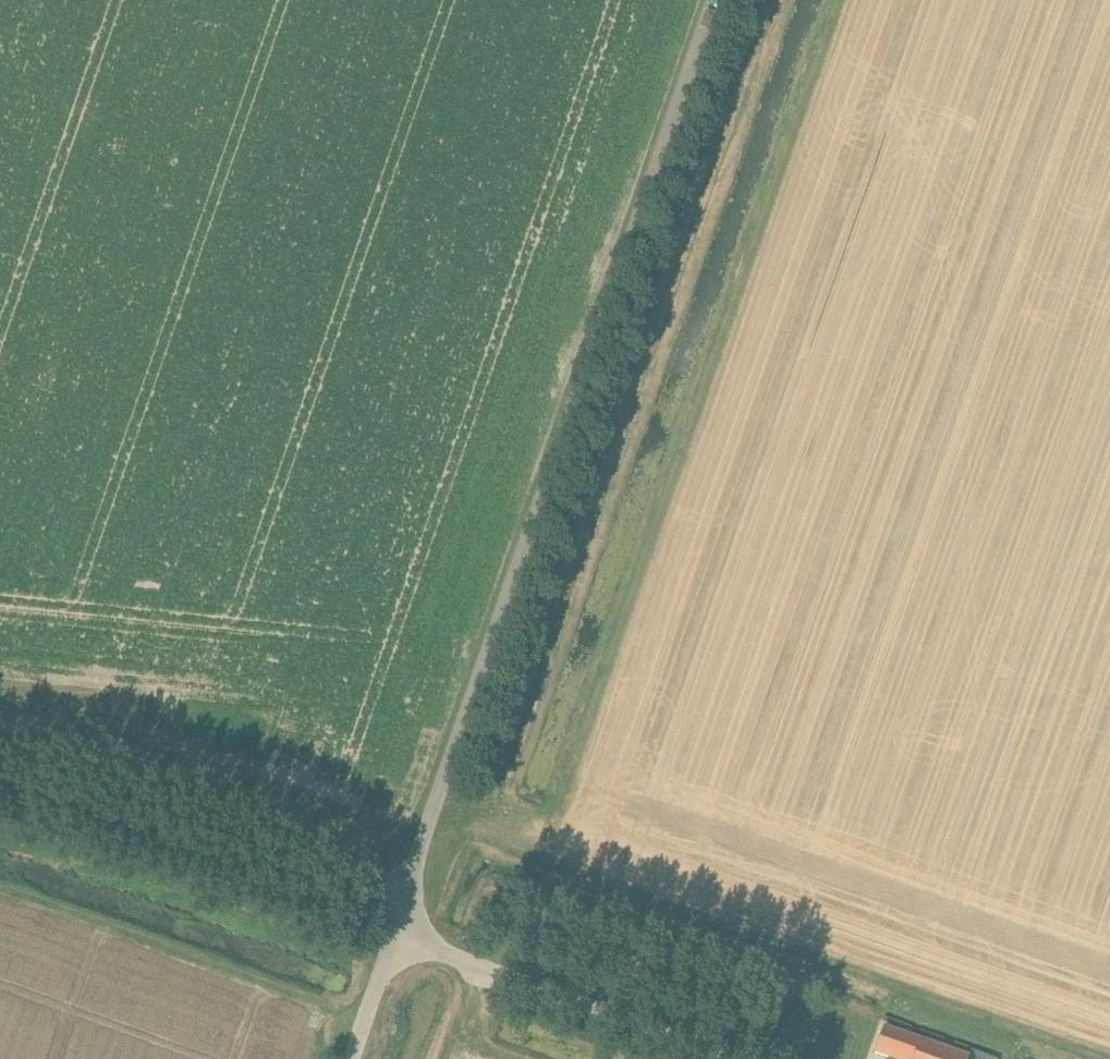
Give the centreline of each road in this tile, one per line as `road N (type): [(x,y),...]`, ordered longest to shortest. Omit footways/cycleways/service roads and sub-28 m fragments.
road 1 (track): [(1105,1058),(536,859),(836,0)]
road 2 (unclassified): [(402,910),(715,0)]
road 3 (track): [(0,690),(109,700),(163,742),(424,838)]
road 4 (track): [(402,910),(371,875),(337,855),(78,756),(0,740)]
road 5 (track): [(0,833),(106,863),(382,969)]
road 6 (track): [(366,1016),(0,887)]
road 7 (unclassified): [(745,1058),(453,956),(402,910)]
road 8 (unclassified): [(352,1058),(402,910)]

